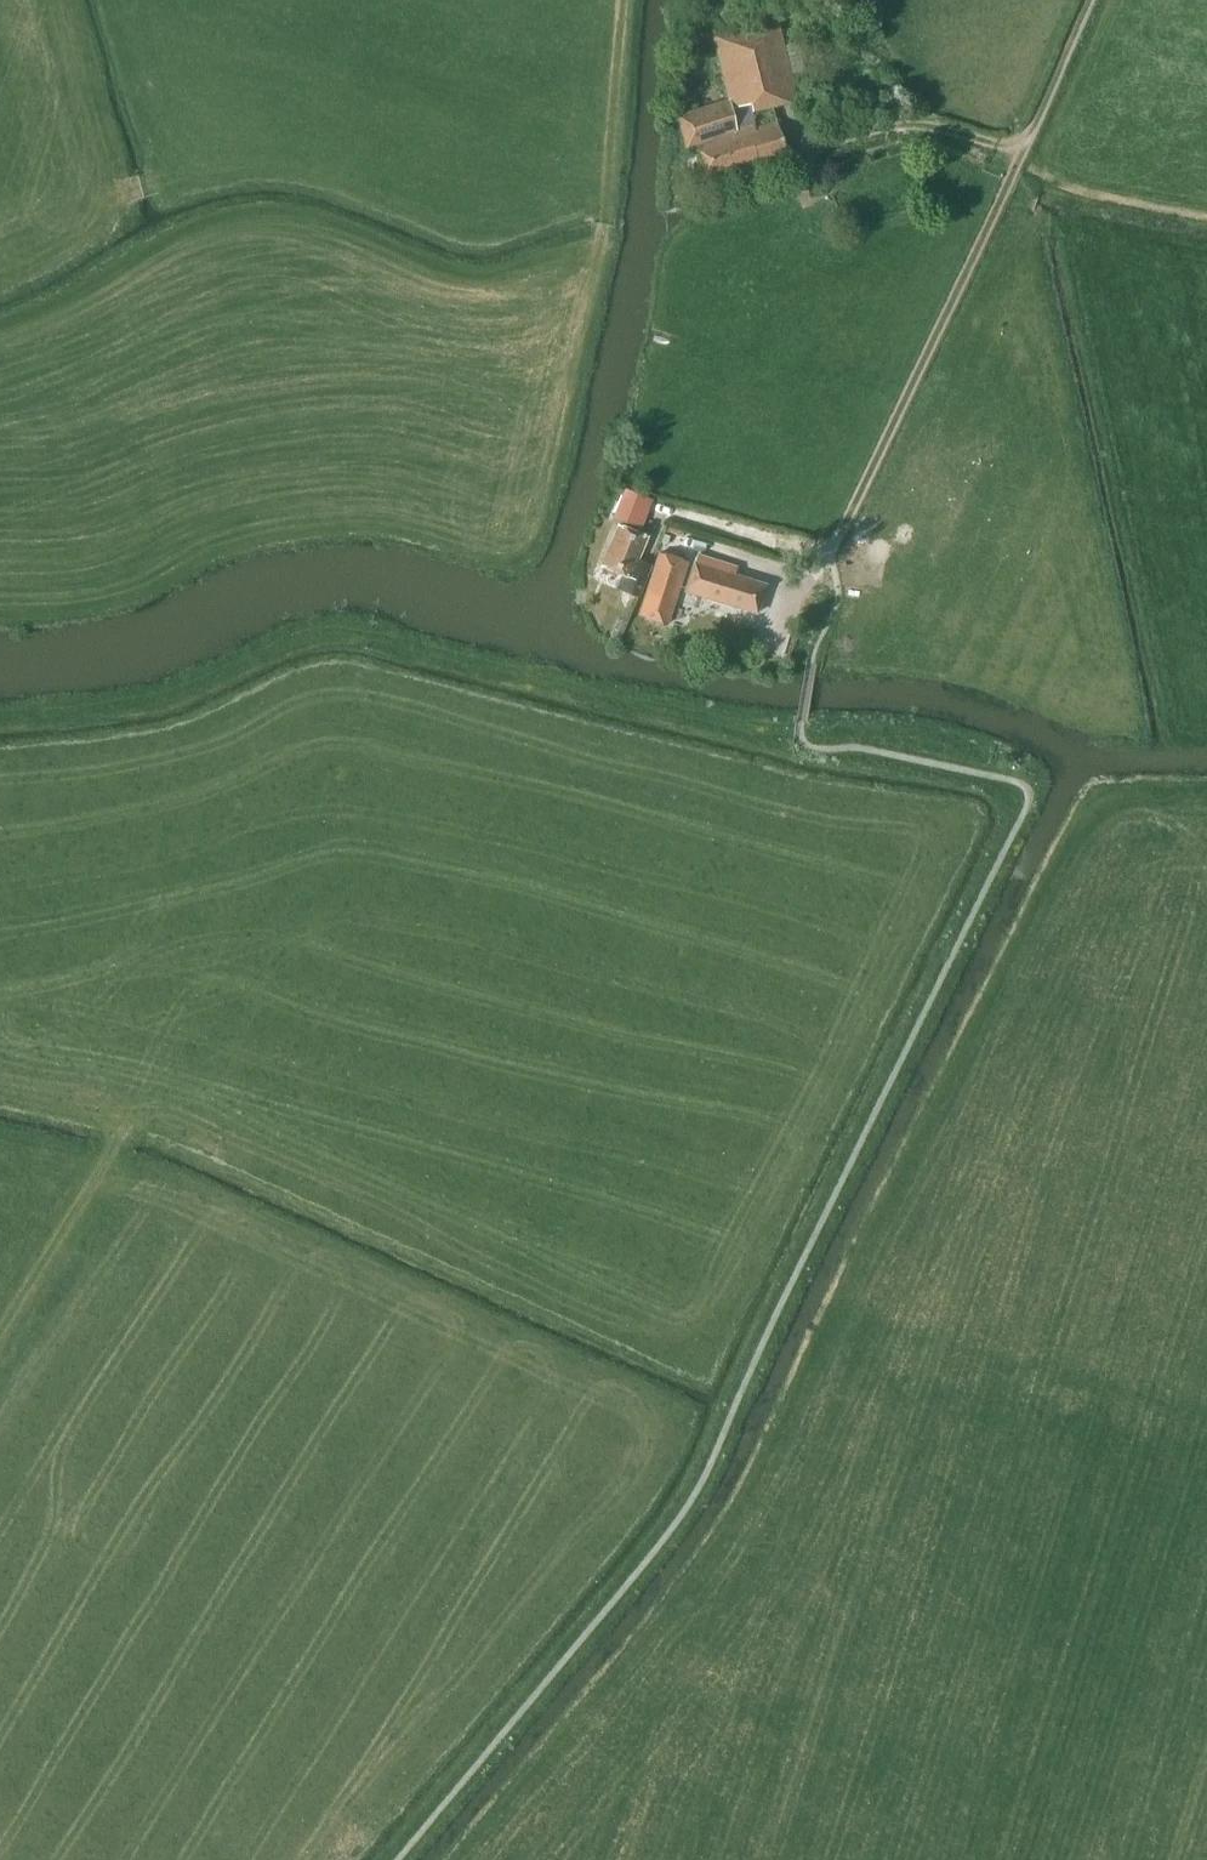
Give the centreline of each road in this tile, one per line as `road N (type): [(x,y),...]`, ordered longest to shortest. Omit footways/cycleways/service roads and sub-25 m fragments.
road 1 (unclassified): [(830,554),(1090,0)]

